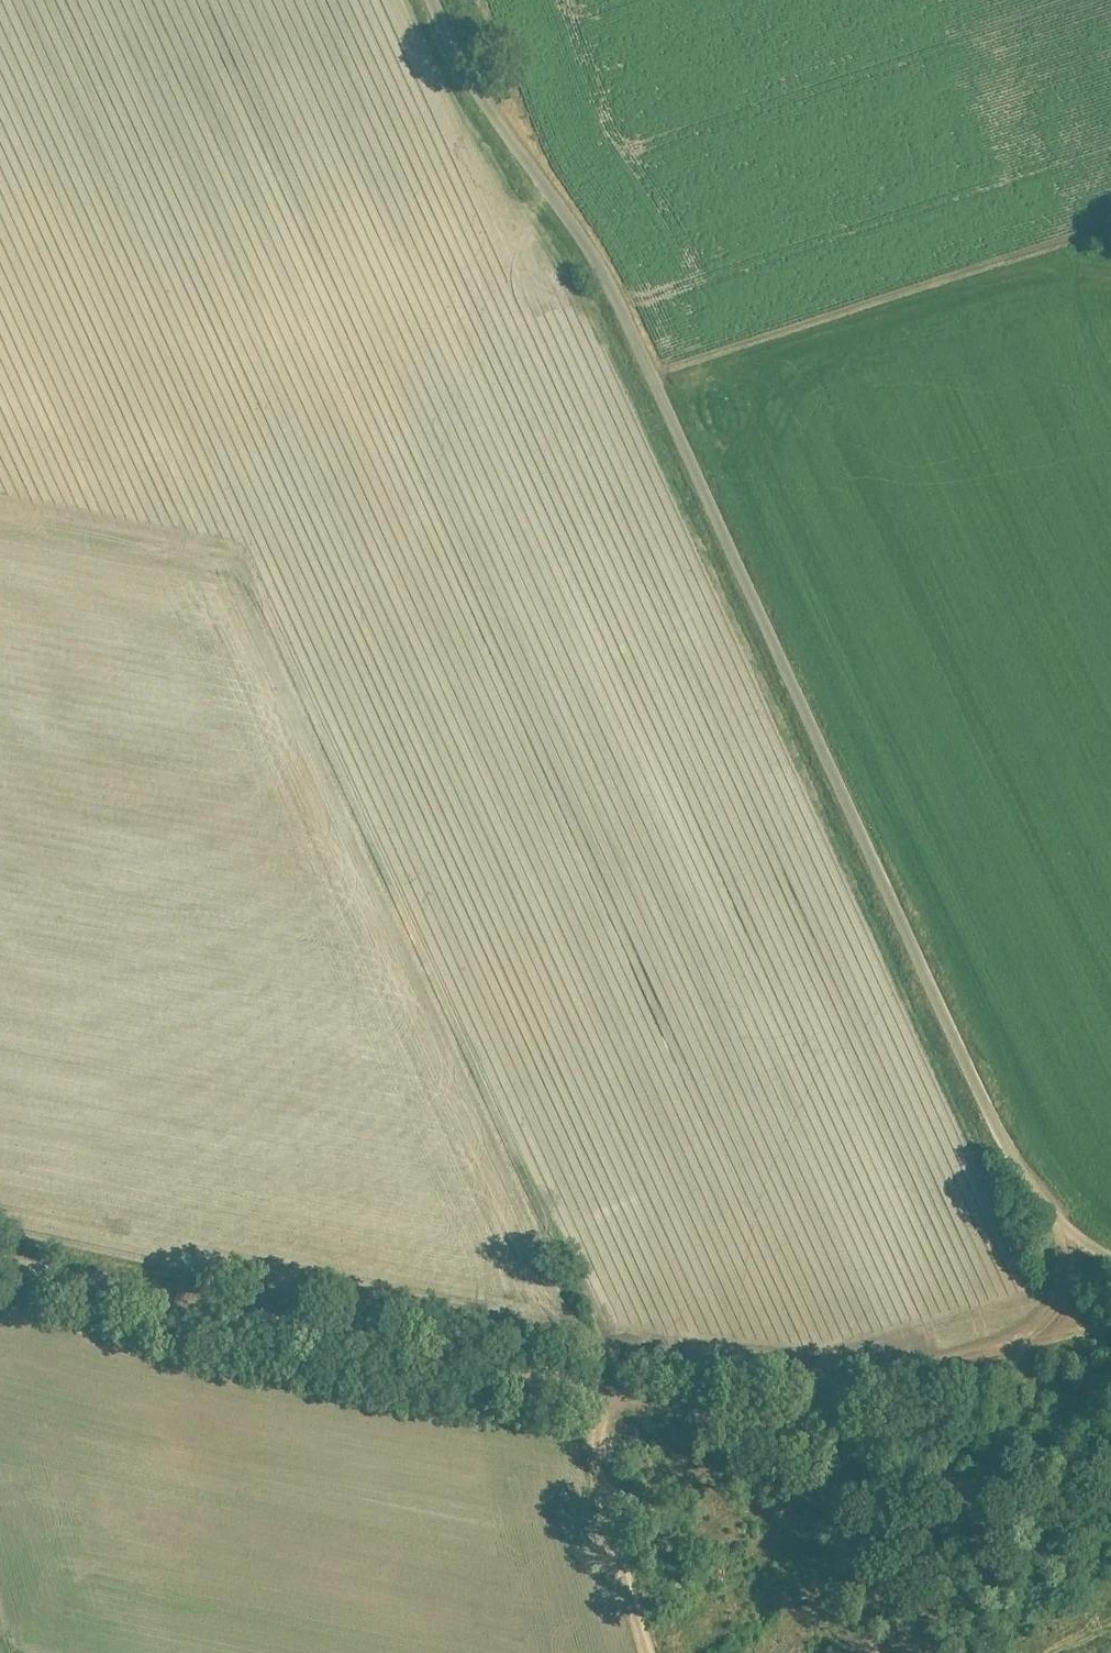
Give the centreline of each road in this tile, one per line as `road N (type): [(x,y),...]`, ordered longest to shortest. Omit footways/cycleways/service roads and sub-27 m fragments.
road 1 (unclassified): [(1073,1238),(1021,1176),(616,301),(453,51),(435,0)]
road 2 (unclassified): [(1049,1339),(792,1414),(756,1416),(0,1264)]

